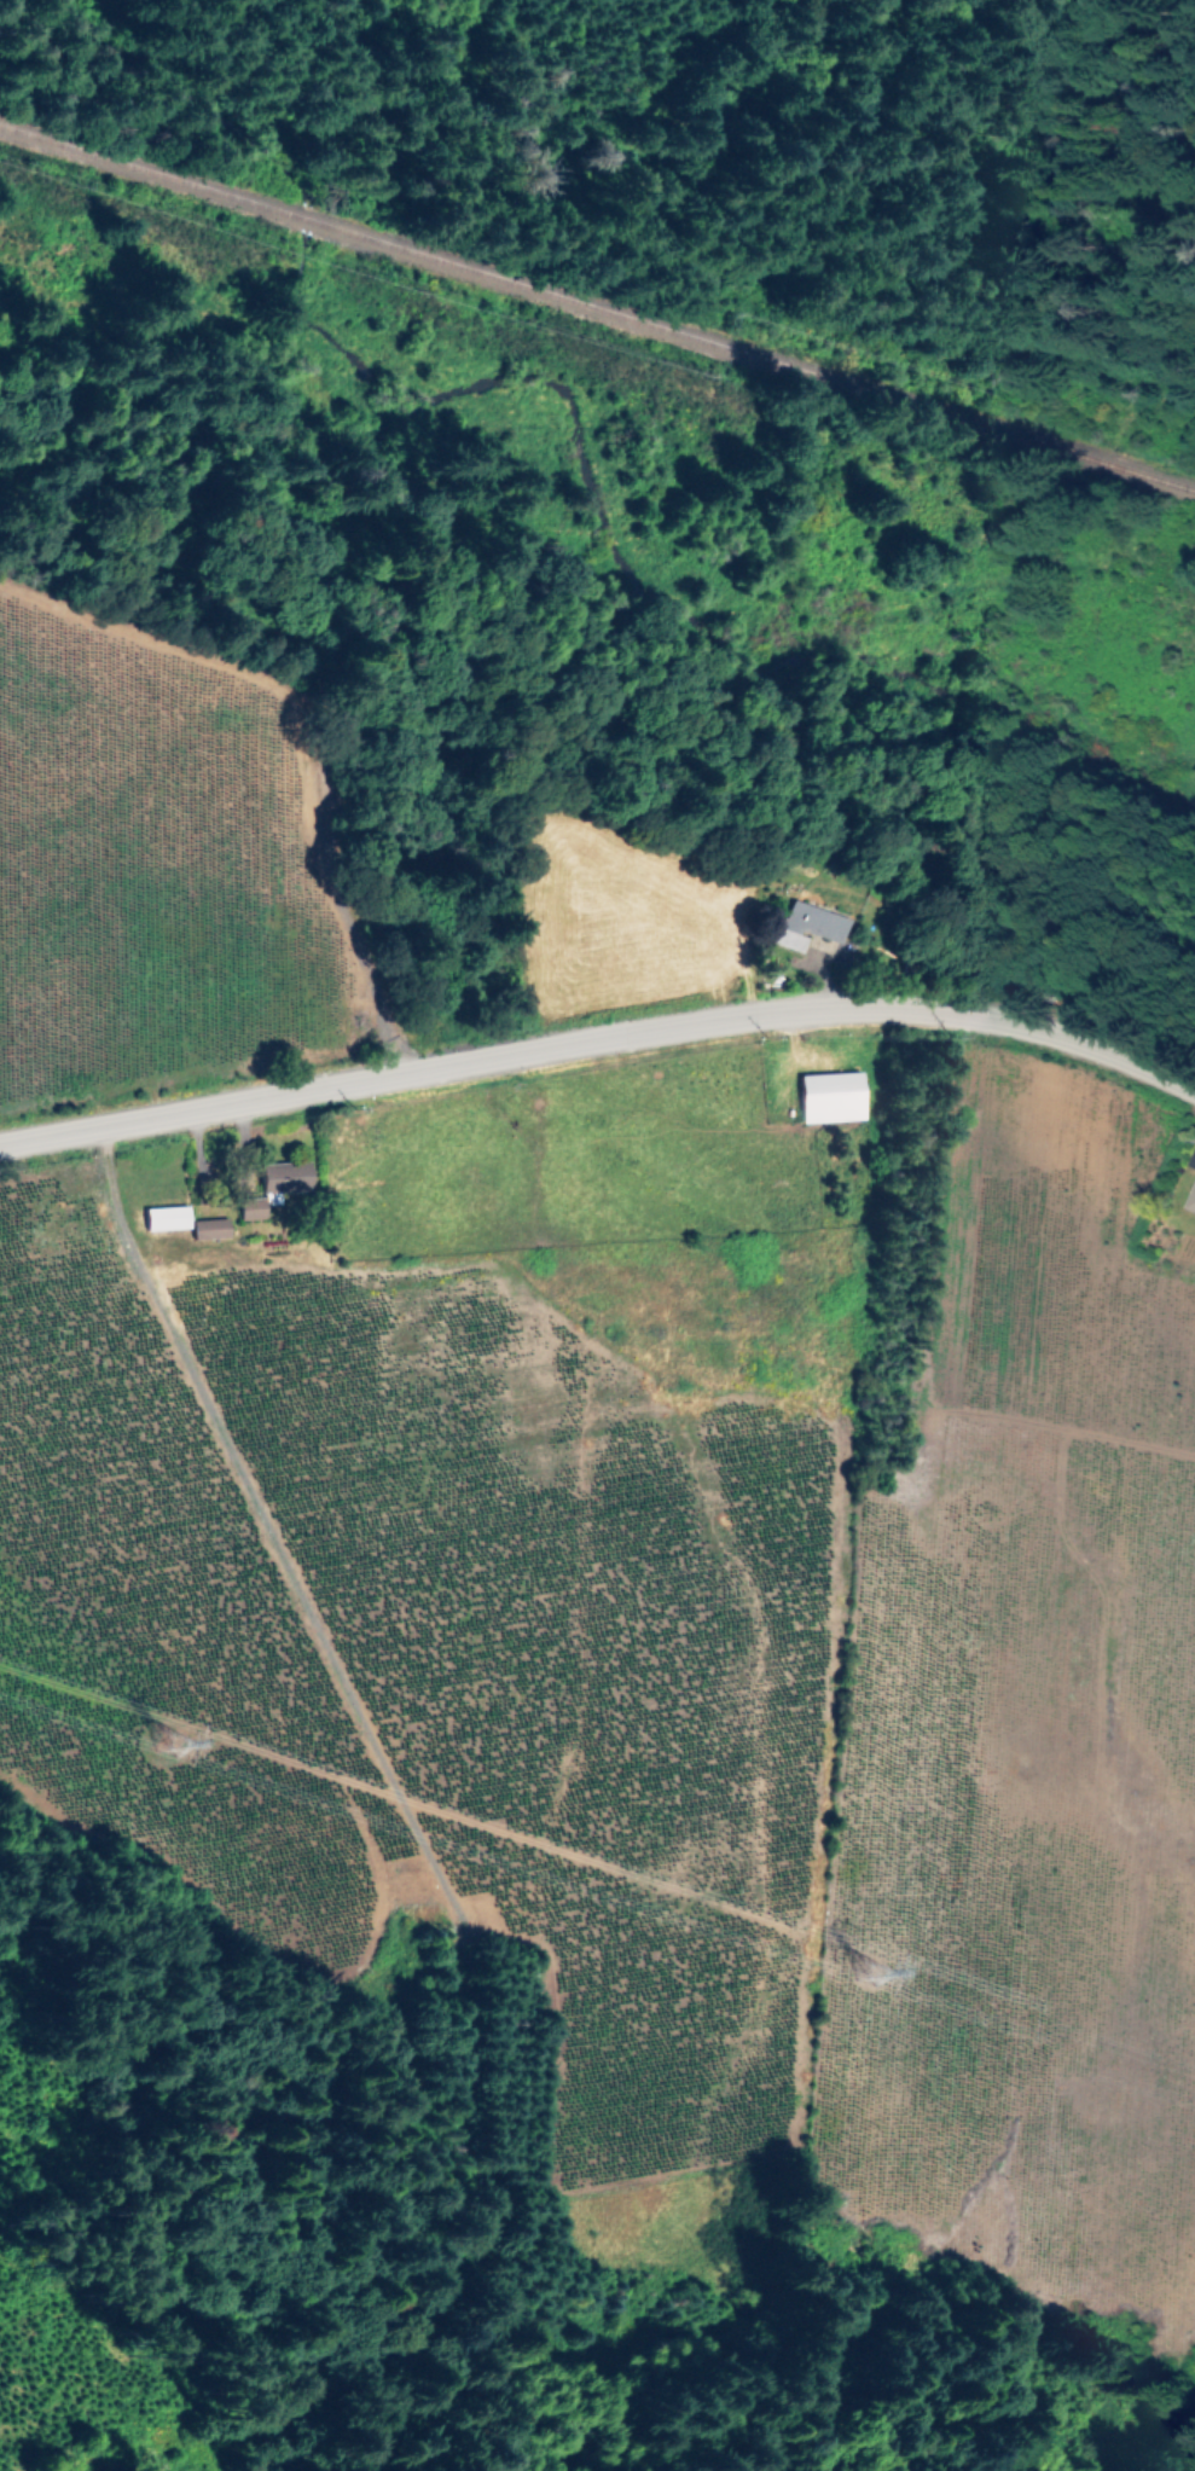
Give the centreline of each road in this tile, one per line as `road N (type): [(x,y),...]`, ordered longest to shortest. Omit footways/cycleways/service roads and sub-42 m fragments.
road 1 (secondary): [(0,1146),(691,1026),(843,1009),(1046,1034),(1194,1093)]
road 2 (track): [(93,1130),(118,1231),(458,1921),(460,2159)]

